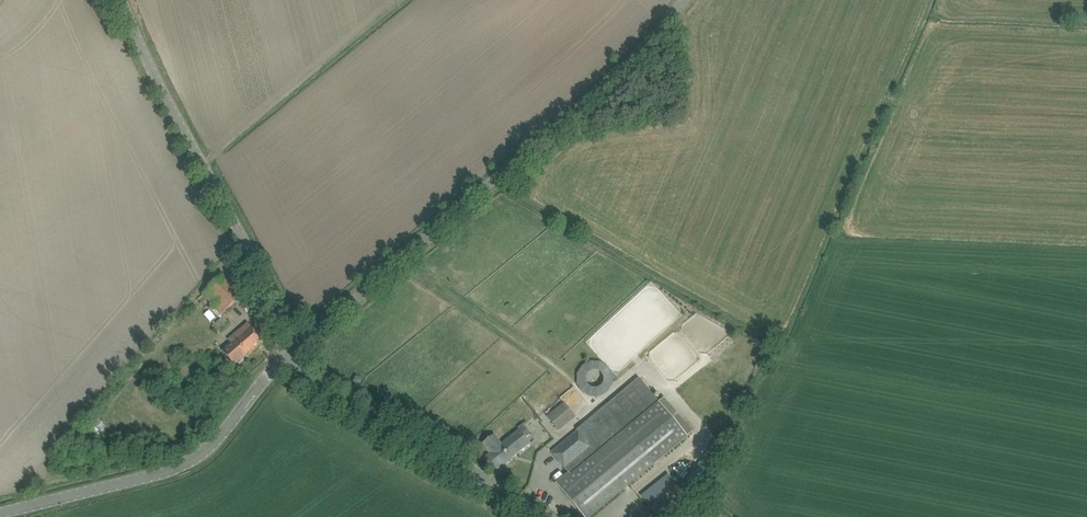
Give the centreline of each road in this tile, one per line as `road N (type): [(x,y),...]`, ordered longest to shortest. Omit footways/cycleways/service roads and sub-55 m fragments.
road 1 (tertiary): [(301,340),(617,73),(684,0)]
road 2 (unclassified): [(301,340),(154,74),(122,0)]
road 3 (tertiary): [(0,513),(196,458),(285,357)]
road 4 (tertiary): [(534,516),(342,407),(285,357)]

